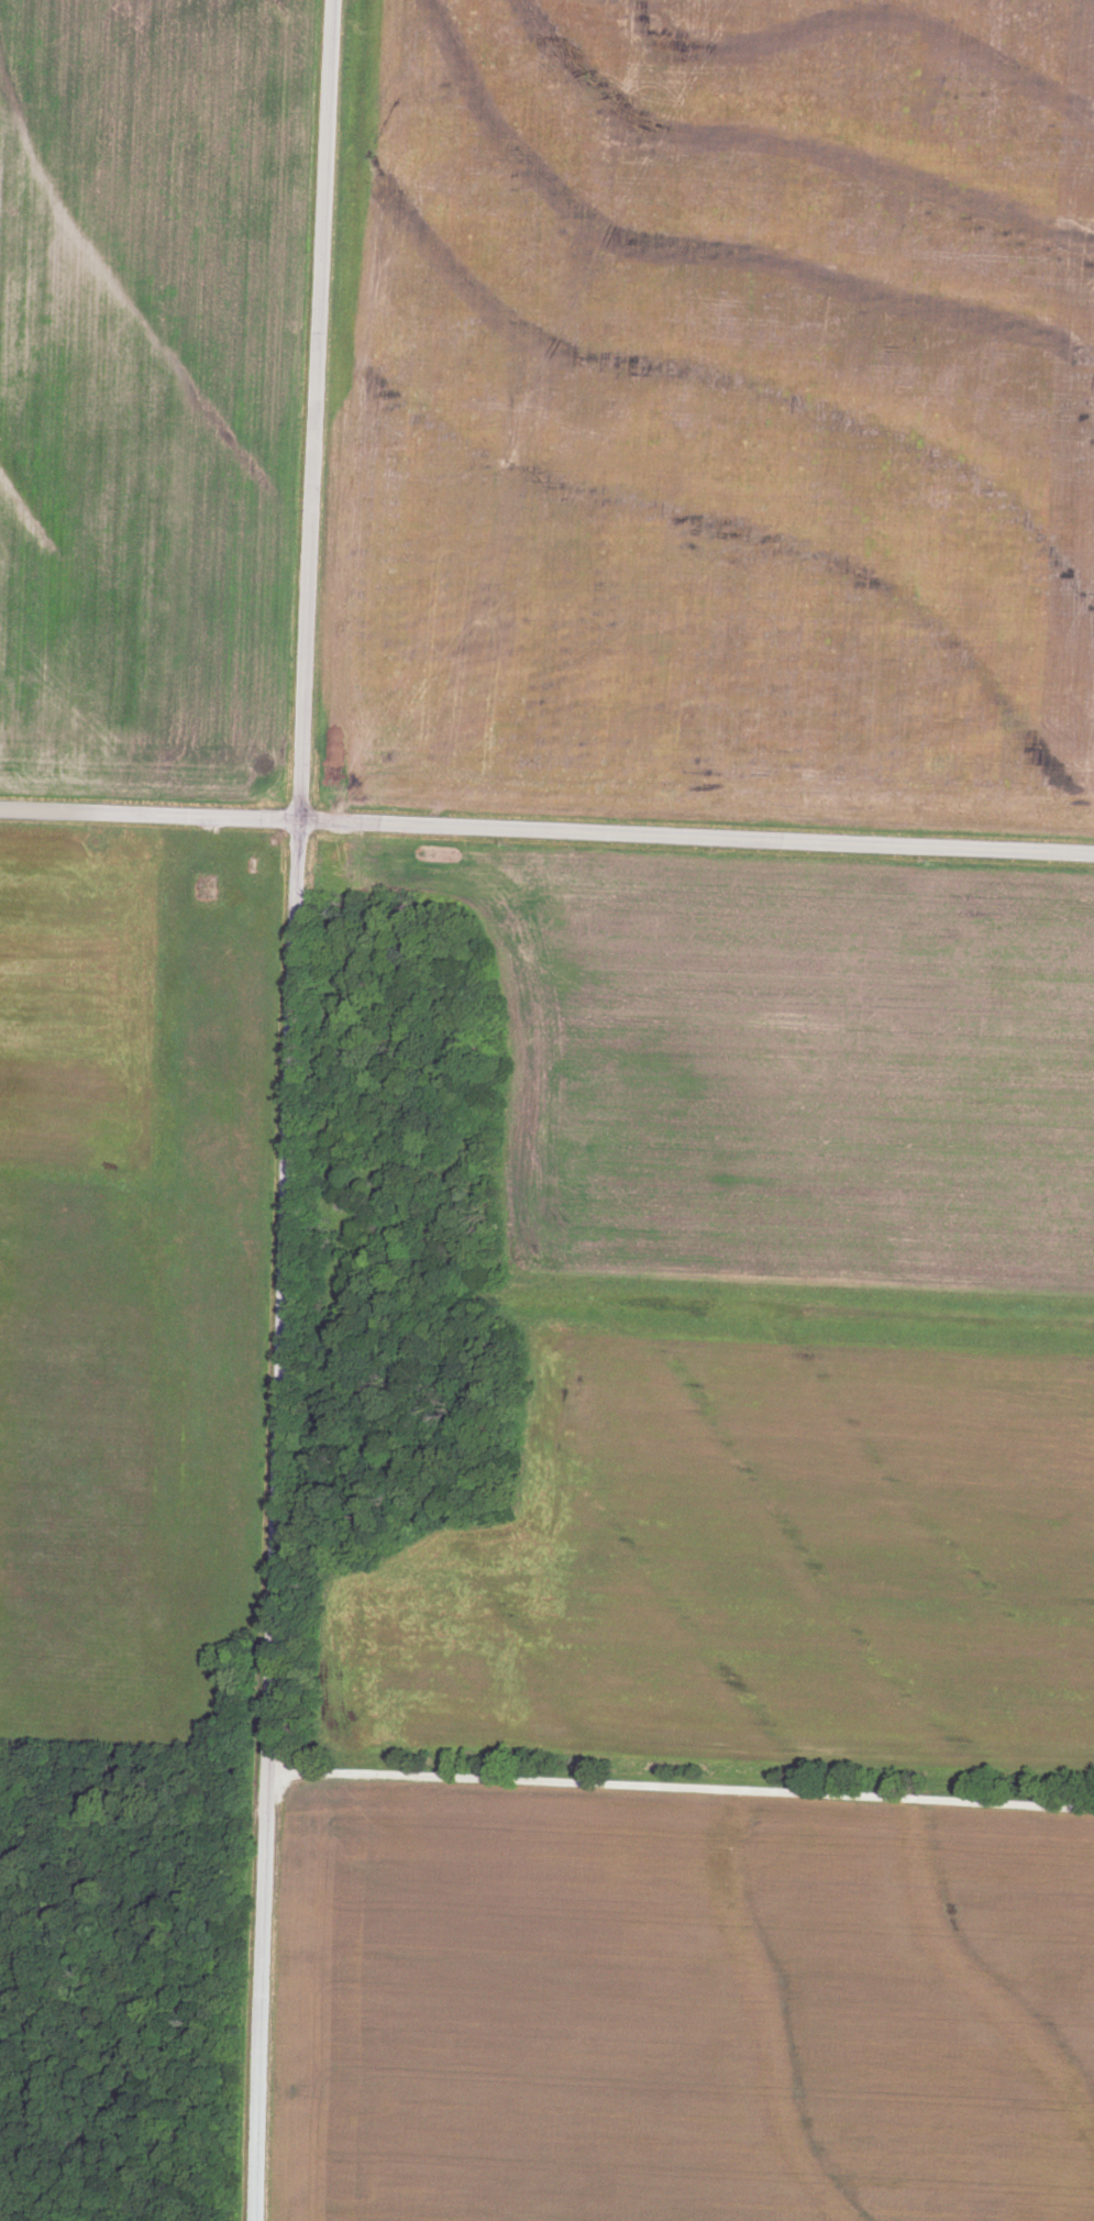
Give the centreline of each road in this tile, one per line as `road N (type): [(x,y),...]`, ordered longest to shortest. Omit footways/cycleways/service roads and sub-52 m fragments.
road 1 (residential): [(251,2220),(298,821)]
road 2 (residential): [(1093,852),(0,810)]
road 3 (residential): [(298,821),(328,0)]

